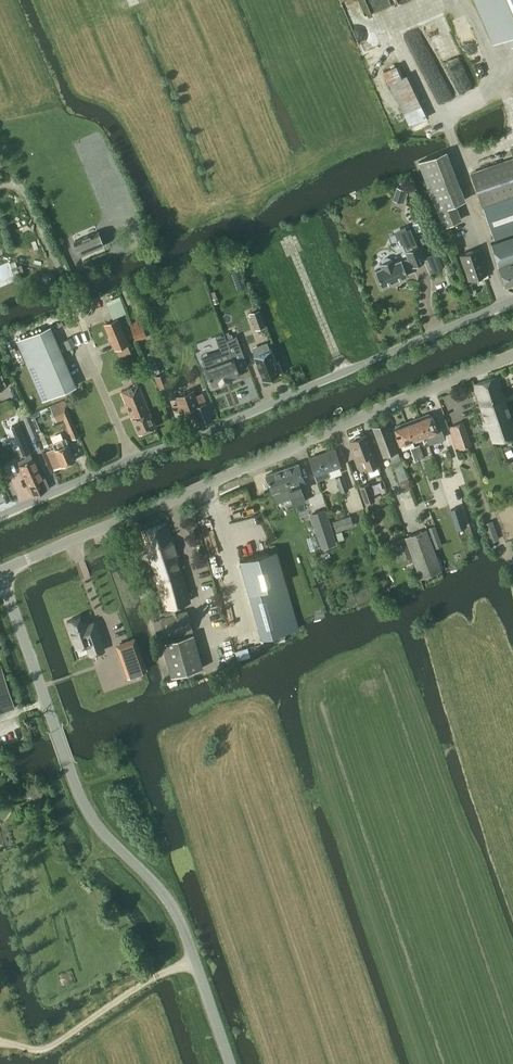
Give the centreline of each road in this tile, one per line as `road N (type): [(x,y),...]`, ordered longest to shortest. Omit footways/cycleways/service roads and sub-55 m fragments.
road 1 (tertiary): [(0,572),(512,353)]
road 2 (unclassified): [(0,516),(512,300)]
road 3 (unclassified): [(229,1063),(166,898),(90,818),(78,794),(0,580)]
road 4 (track): [(131,462),(70,316),(67,286),(16,182),(0,186)]
road 5 (track): [(458,152),(374,0)]

